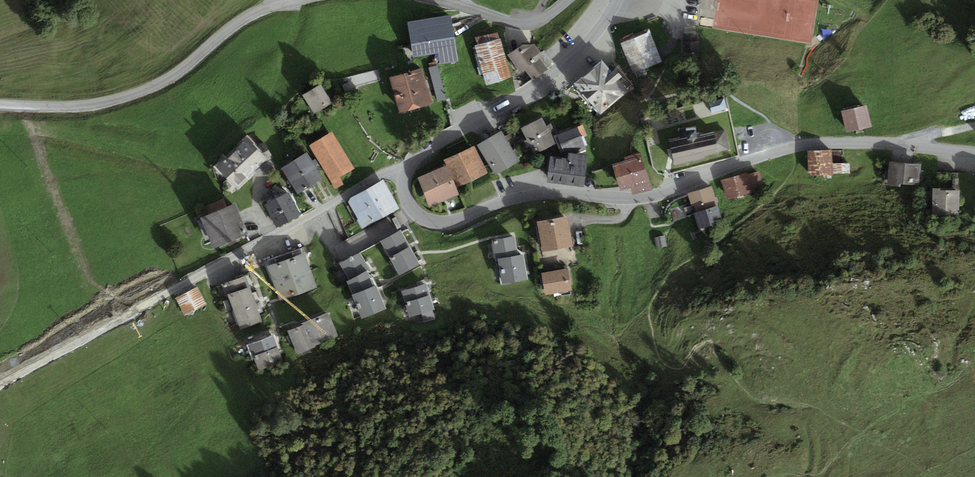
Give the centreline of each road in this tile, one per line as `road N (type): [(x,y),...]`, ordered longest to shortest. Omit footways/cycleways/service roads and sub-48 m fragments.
road 1 (residential): [(405,170),(413,209),(450,223),(545,193),(653,196),(797,146),(892,143),(974,153)]
road 2 (unclassified): [(0,383),(405,170)]
road 3 (residential): [(293,0),(254,11),(173,77),(122,97),(70,106),(0,104)]
road 4 (residential): [(618,0),(582,50),(405,170)]
road 5 (residential): [(567,0),(542,19),(519,22),(436,0)]

